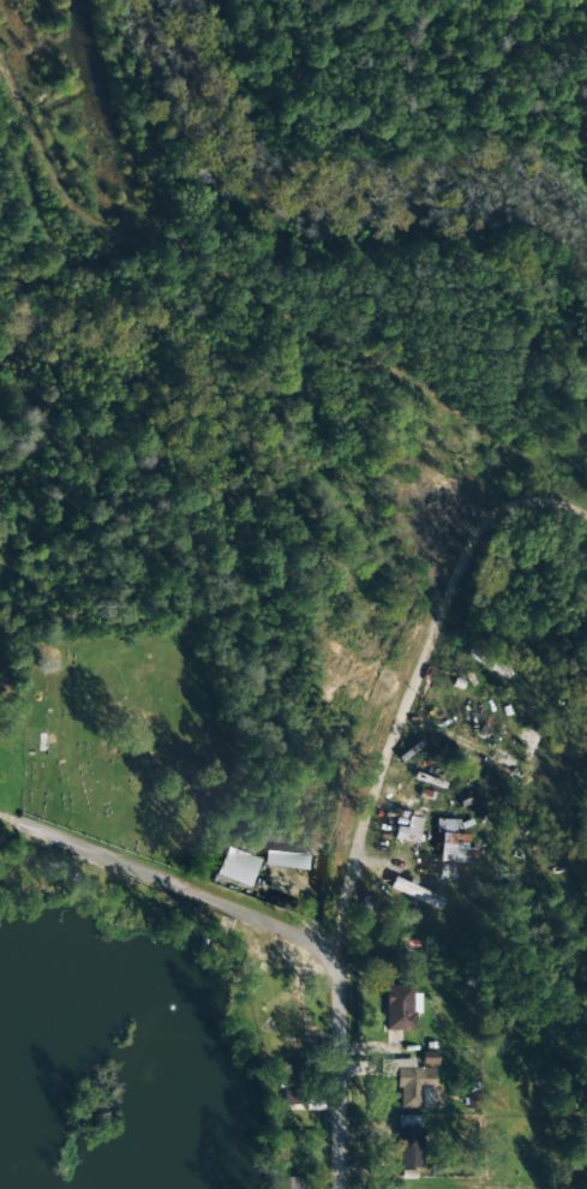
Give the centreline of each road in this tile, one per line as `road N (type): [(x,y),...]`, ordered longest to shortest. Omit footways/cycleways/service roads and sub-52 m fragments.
road 1 (residential): [(0,807),(221,900),(329,955),(345,987),(339,1188)]
road 2 (residential): [(342,978),(365,838),(478,534),(497,513),(522,502),(550,500),(586,513)]
road 3 (residential): [(122,199),(260,301),(449,406),(480,470),(478,534)]

